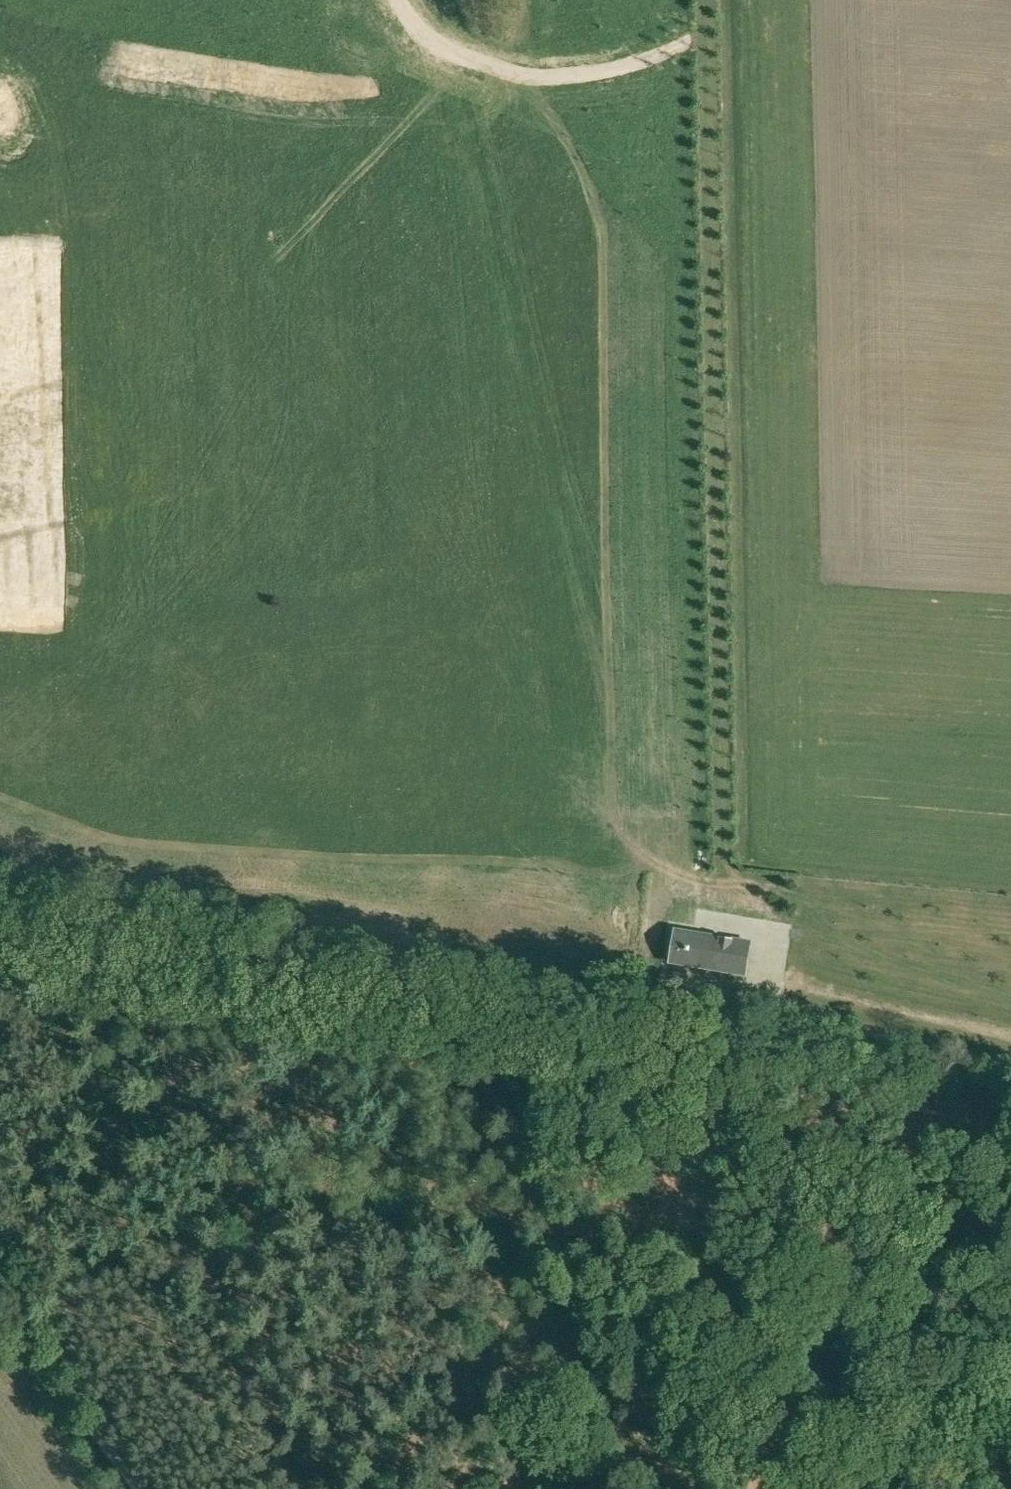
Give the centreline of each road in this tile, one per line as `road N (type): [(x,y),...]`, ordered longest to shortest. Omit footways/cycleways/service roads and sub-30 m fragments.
road 1 (track): [(0,1304),(138,1488)]

